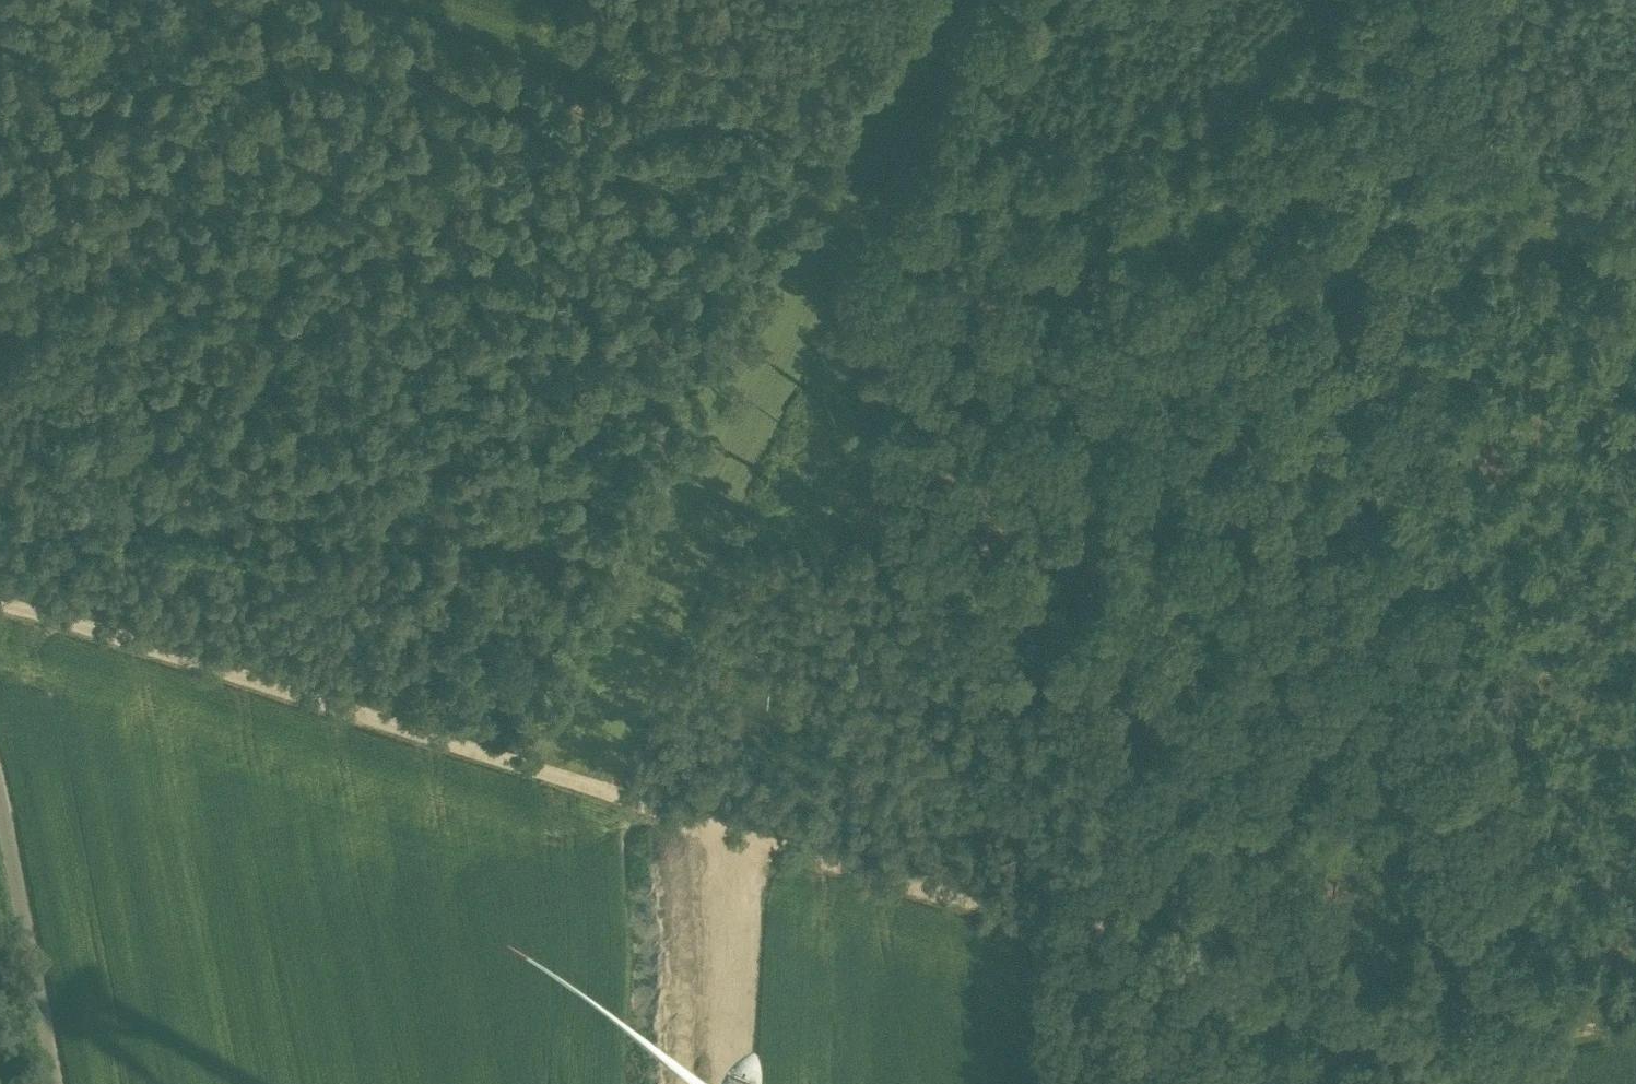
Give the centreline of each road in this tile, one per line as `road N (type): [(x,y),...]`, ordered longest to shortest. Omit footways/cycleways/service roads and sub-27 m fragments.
road 1 (track): [(0,607),(1391,1033),(1505,1044),(1635,1018)]
road 2 (unclassified): [(0,766),(63,1083)]

